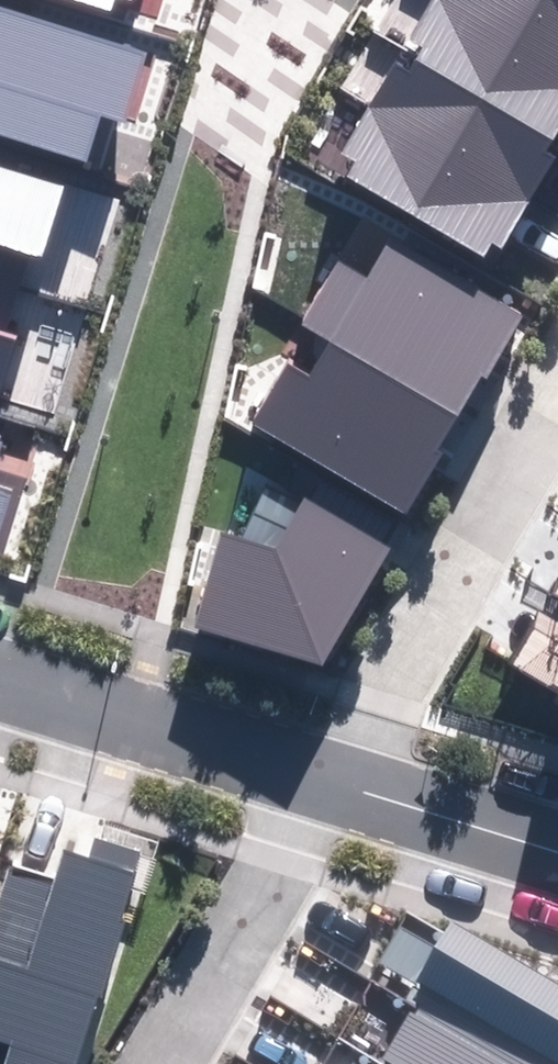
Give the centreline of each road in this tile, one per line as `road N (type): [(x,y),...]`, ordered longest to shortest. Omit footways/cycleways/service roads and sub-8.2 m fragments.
road 1 (residential): [(333,769),(557,388)]
road 2 (residential): [(0,667),(333,769)]
road 3 (residential): [(159,1063),(333,769)]
road 4 (residential): [(333,769),(557,842)]

